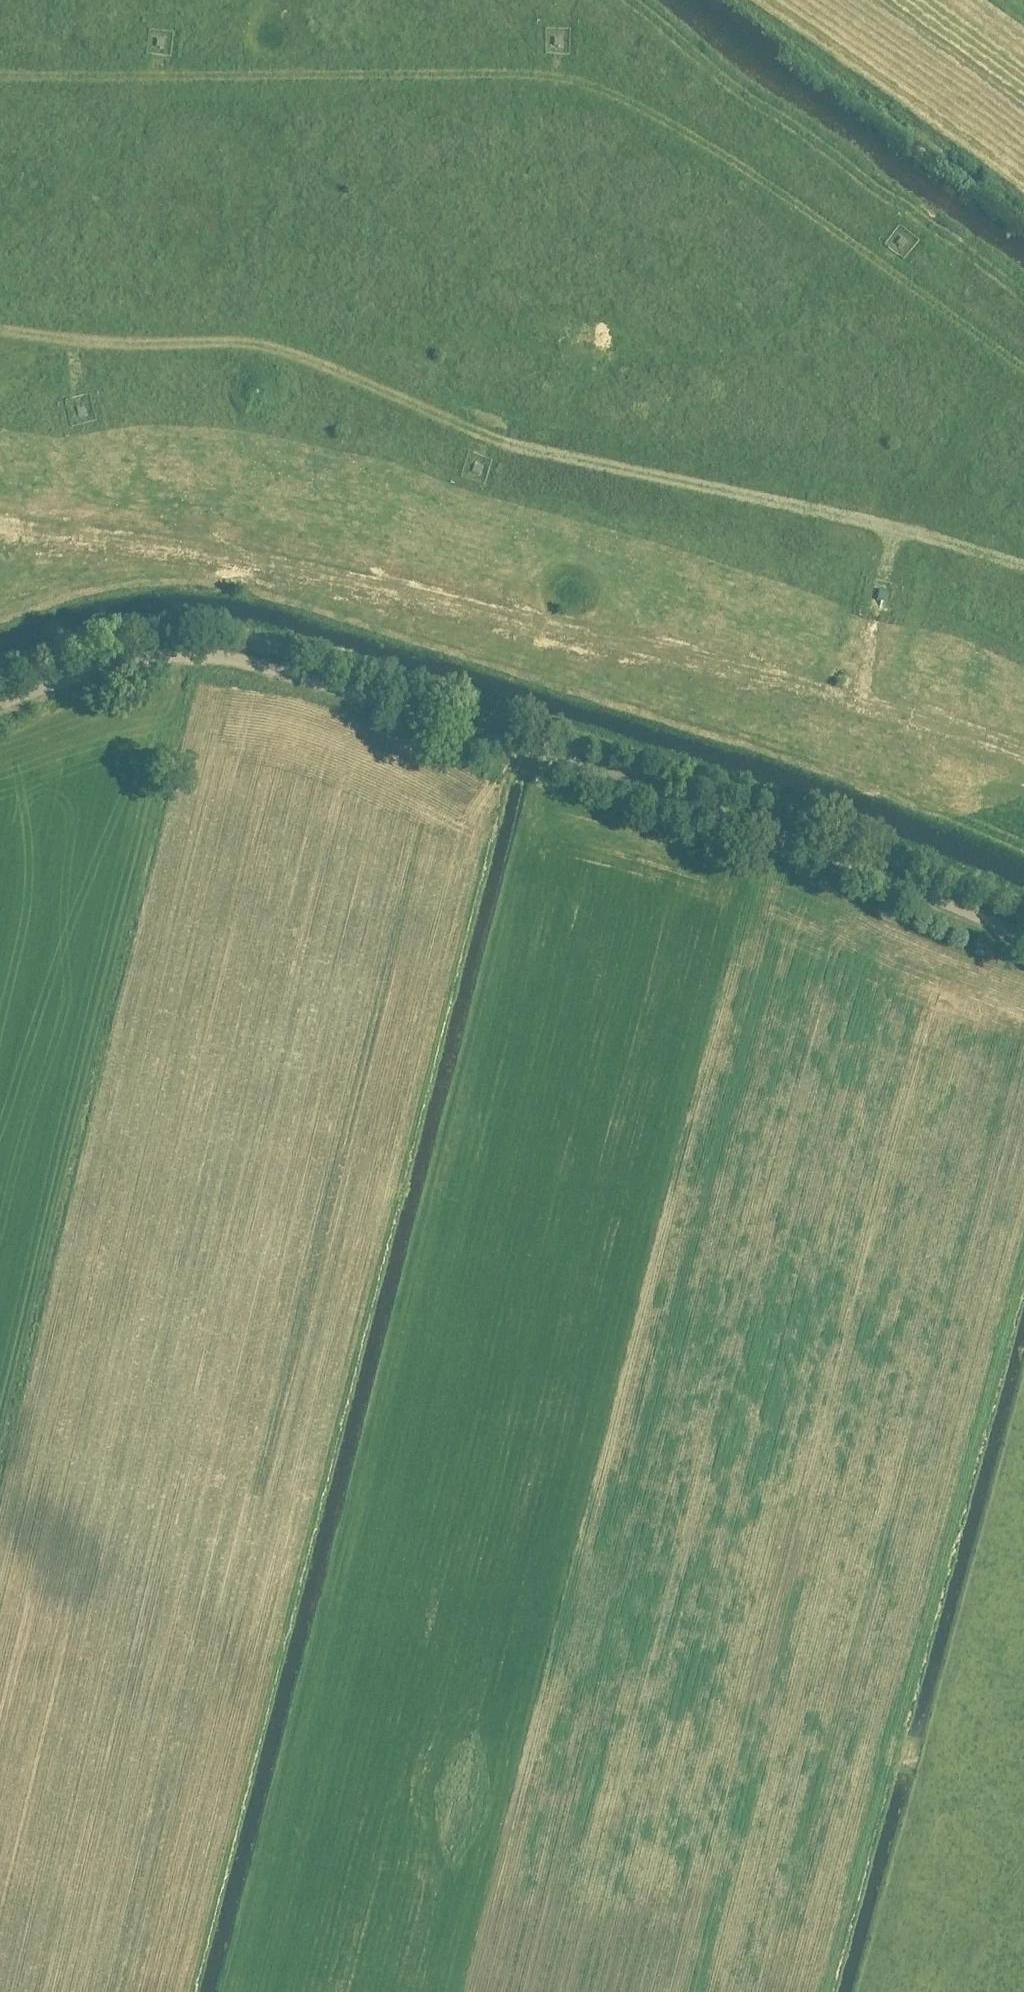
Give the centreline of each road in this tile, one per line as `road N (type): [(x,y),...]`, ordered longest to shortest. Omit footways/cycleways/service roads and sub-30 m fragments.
road 1 (track): [(1023,367),(723,153),(594,85),(498,71),(0,74)]
road 2 (unclassified): [(1023,936),(771,832),(251,662),(161,654),(0,703)]
road 3 (track): [(0,330),(72,341),(279,348),(490,434),(482,455)]

